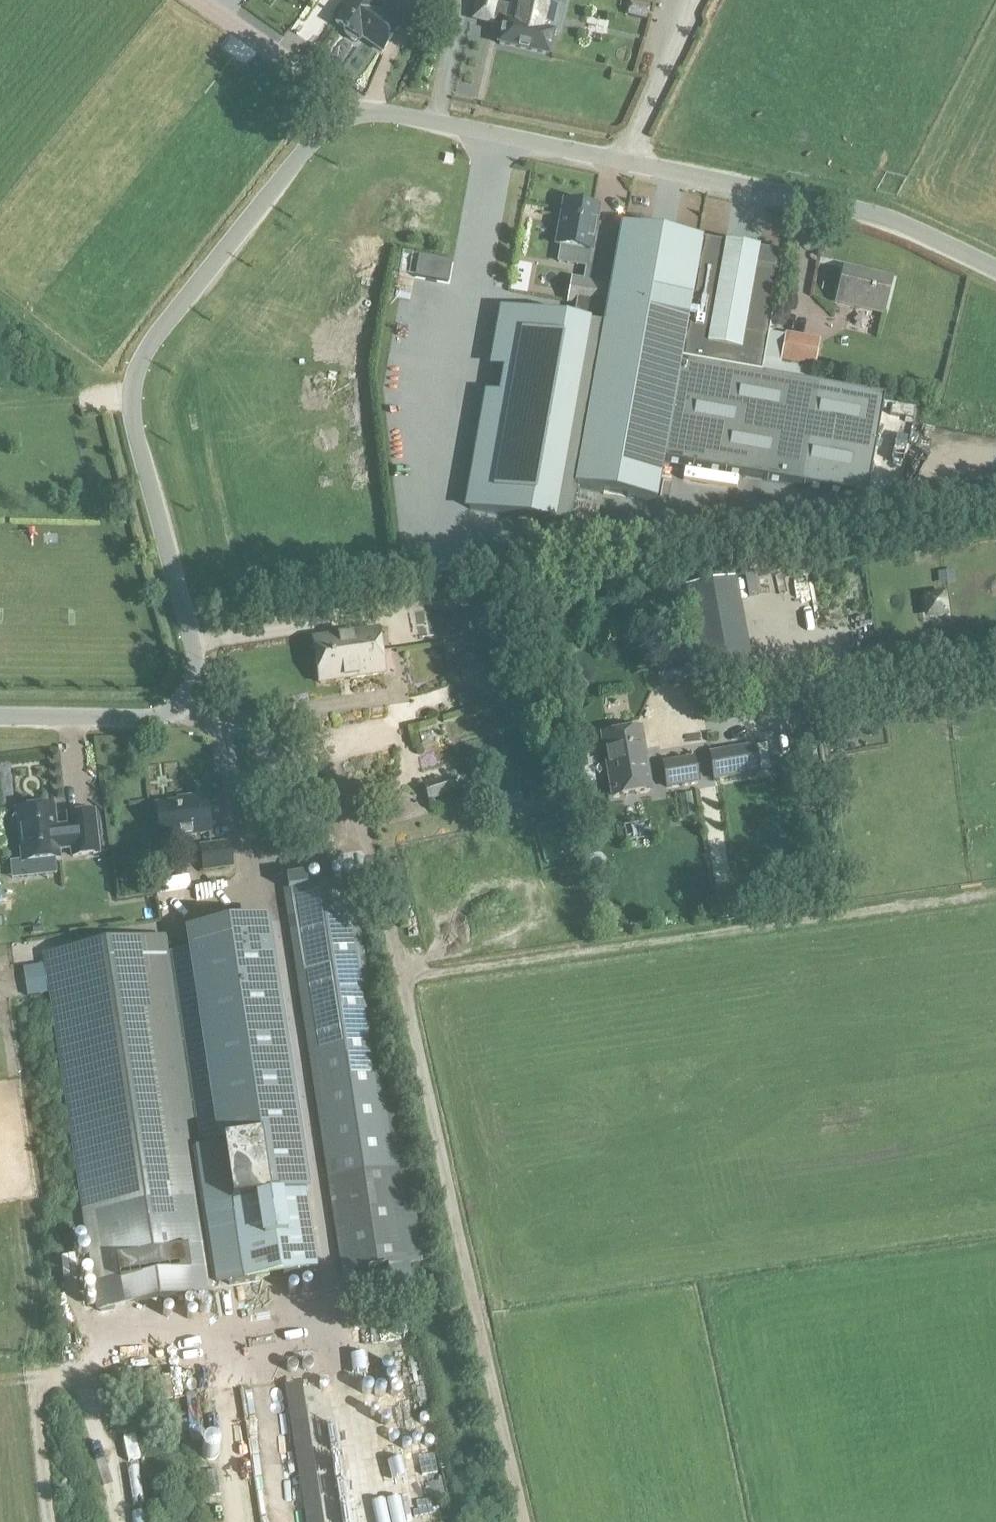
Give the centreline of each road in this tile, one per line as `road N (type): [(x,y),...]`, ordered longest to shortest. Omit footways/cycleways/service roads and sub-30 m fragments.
road 1 (unclassified): [(995,268),(831,200),(344,110),(318,126),(136,354),(123,390),(124,425),(192,639),(193,693),(179,710),(155,717),(0,715)]
road 2 (track): [(218,722),(254,871),(276,906),(360,1408),(409,1441),(430,1521)]
road 3 (track): [(995,891),(398,977)]
road 4 (track): [(523,1521),(398,977)]
road 5 (track): [(398,977),(370,850),(334,766),(292,724),(218,722),(193,693)]
road 6 (track): [(197,0),(344,110)]

